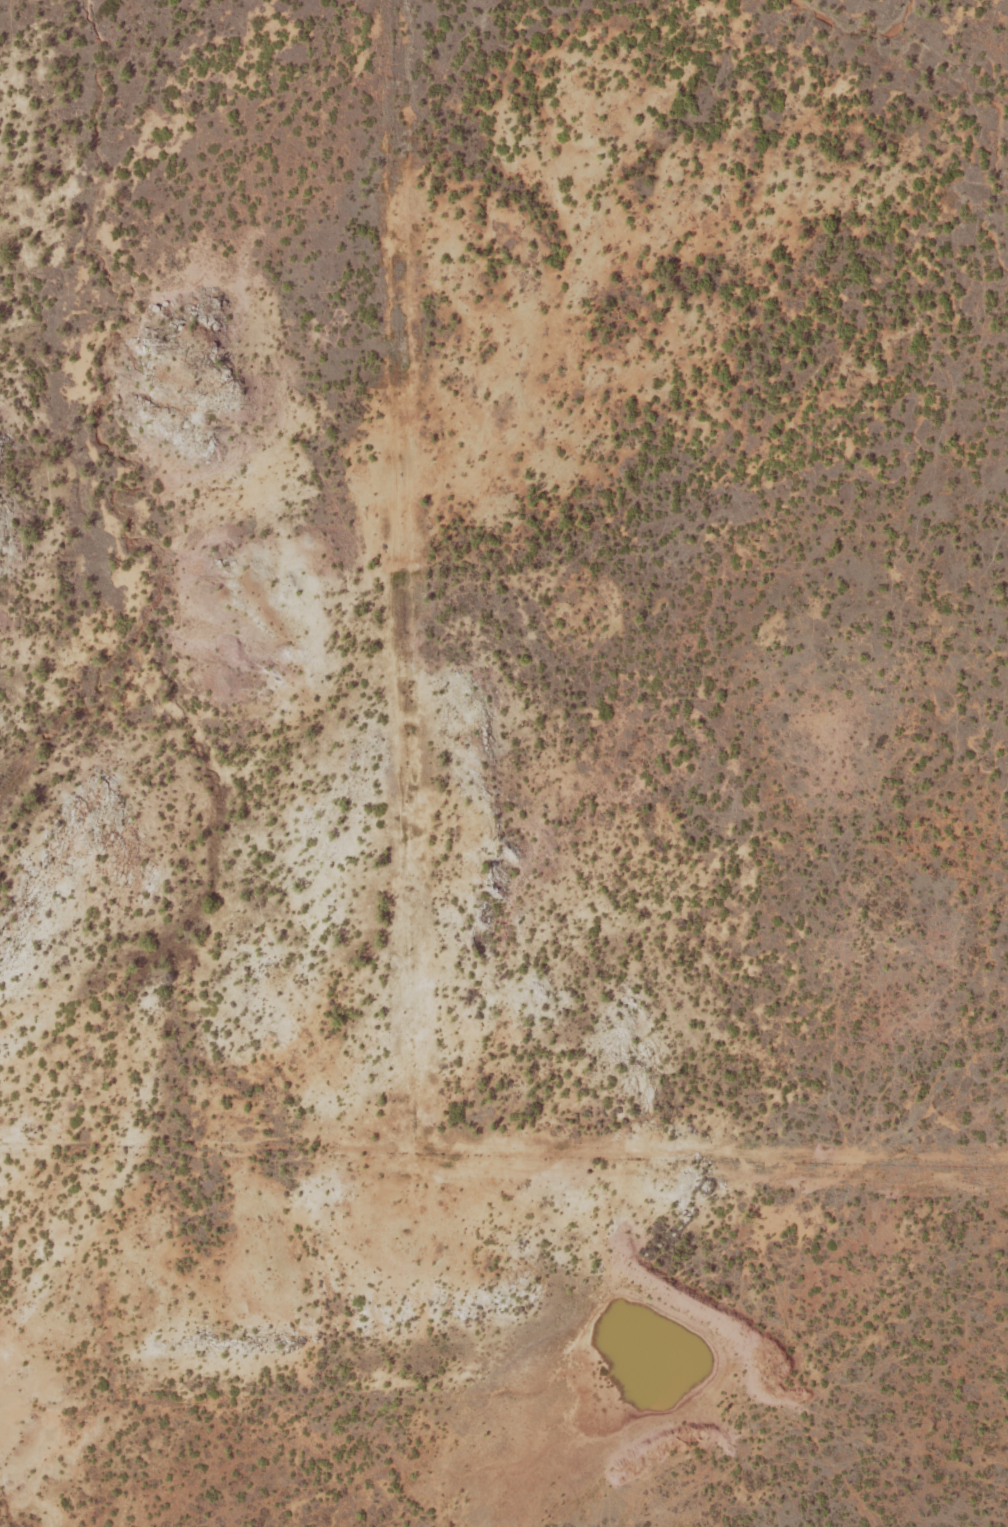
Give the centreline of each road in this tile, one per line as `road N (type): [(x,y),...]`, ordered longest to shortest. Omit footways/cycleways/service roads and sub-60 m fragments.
road 1 (track): [(0,1148),(1007,1173)]
road 2 (track): [(864,1526),(829,1457),(749,1360)]

